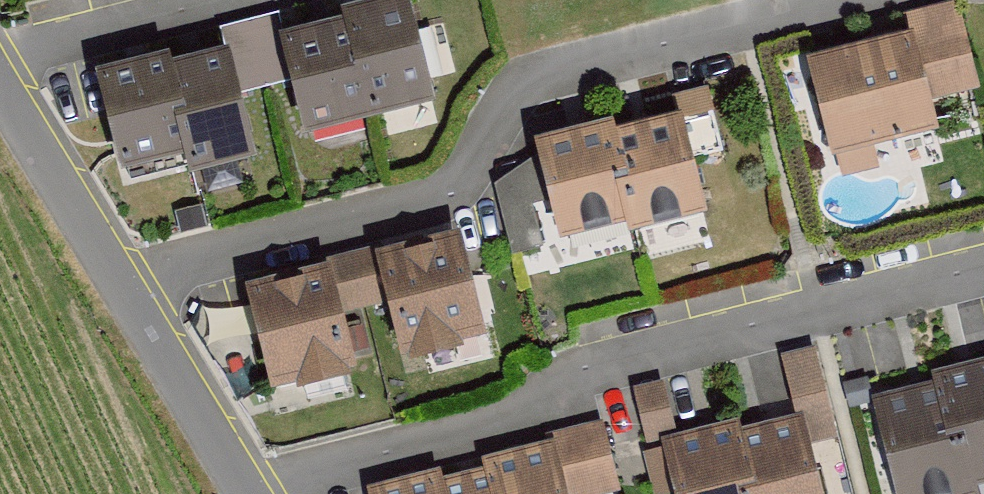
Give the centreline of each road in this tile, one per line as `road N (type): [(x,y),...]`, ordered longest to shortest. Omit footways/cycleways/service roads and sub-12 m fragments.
road 1 (residential): [(0,92),(243,493)]

